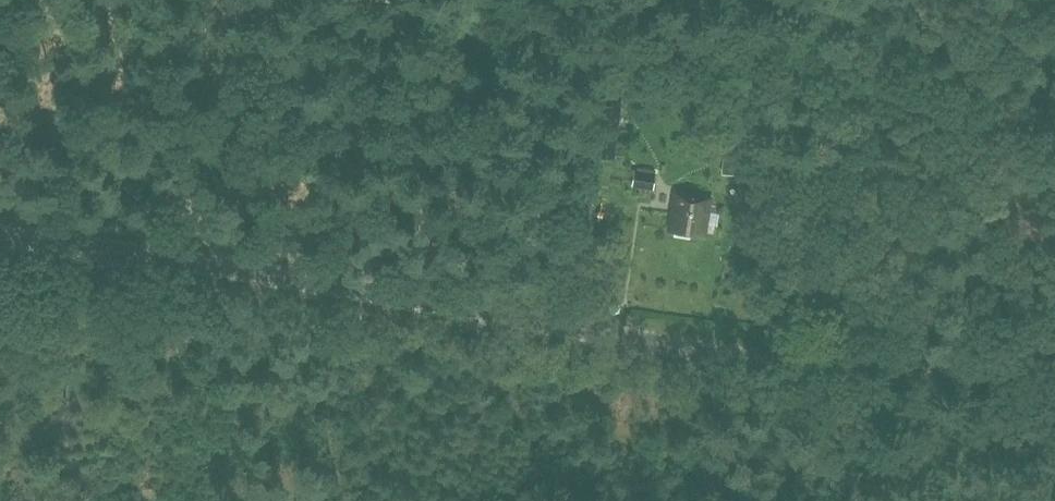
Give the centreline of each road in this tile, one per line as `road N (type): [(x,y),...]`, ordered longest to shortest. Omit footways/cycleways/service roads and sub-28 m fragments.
road 1 (unclassified): [(1054,339),(919,363),(777,361),(0,235)]

